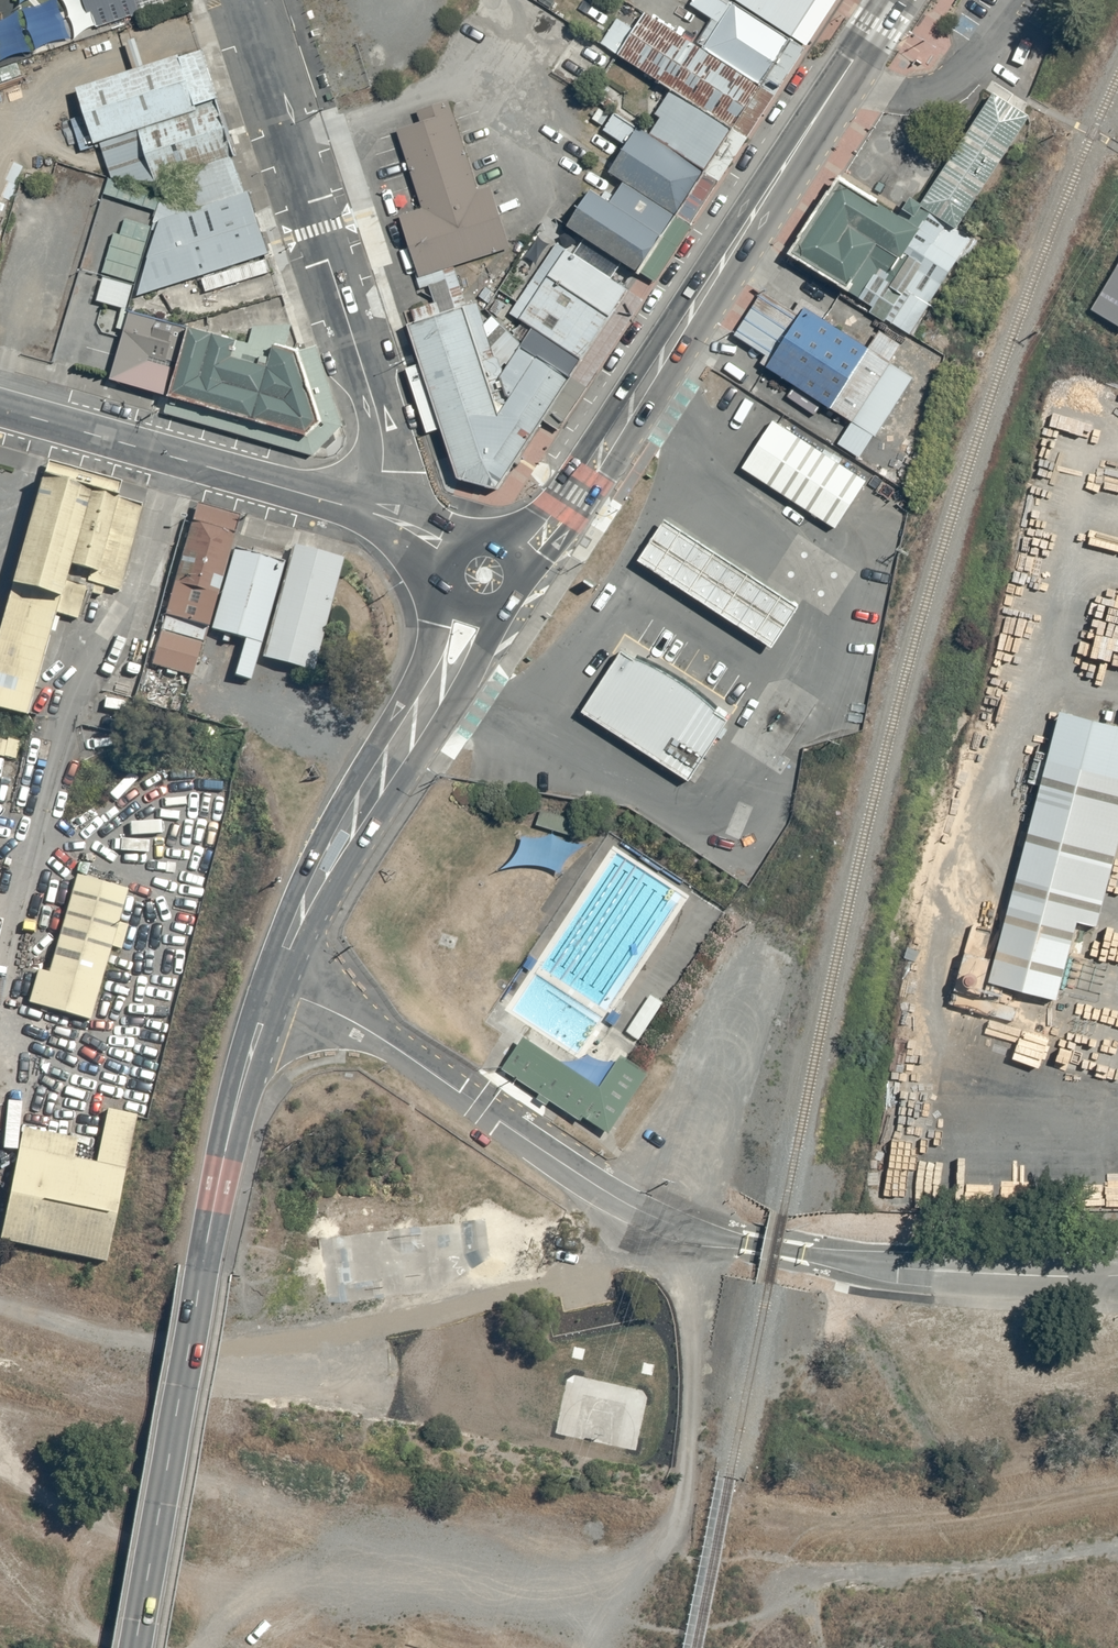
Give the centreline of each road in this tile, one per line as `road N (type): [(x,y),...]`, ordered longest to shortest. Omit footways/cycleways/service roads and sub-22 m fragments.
road 1 (residential): [(274,988),(374,1032),(605,1191),(682,1228),(847,1262),(1117,1275)]
road 2 (track): [(682,1228),(700,1320),(683,1503),(652,1589),(632,1606),(581,1608),(442,1531),(387,1522),(324,1543),(222,1624),(205,1647)]
road 3 (trunk): [(511,557),(573,493),(893,0)]
road 4 (trunk): [(134,1647),(214,1207),(274,988)]
road 5 (residential): [(379,514),(383,439),(244,0)]
road 6 (trunk): [(274,988),(323,886),(457,663),(475,608)]
road 7 (unclassified): [(379,514),(0,407)]
road 8 (track): [(266,1589),(500,1594),(581,1608)]

